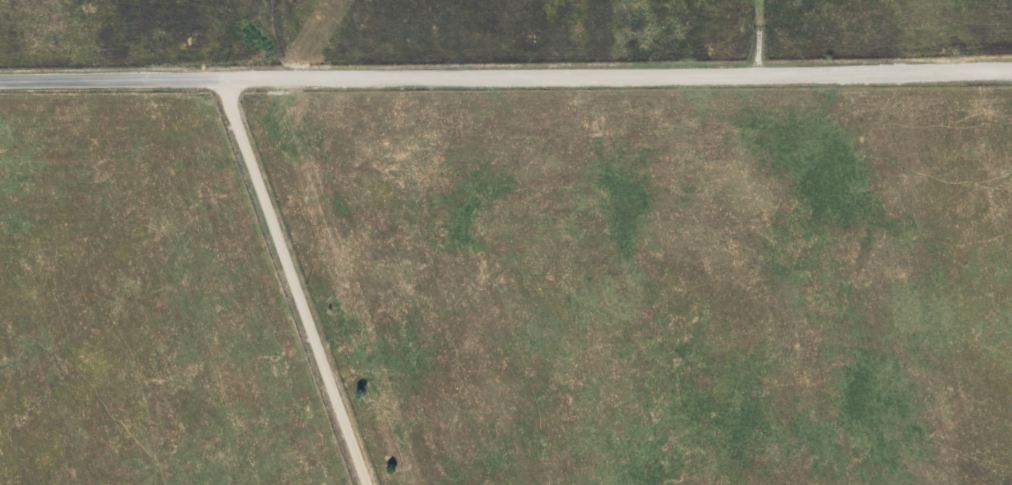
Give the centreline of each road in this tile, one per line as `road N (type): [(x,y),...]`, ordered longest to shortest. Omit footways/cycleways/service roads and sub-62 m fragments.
road 1 (residential): [(0,80),(1011,63)]
road 2 (residential): [(366,484),(220,78)]

